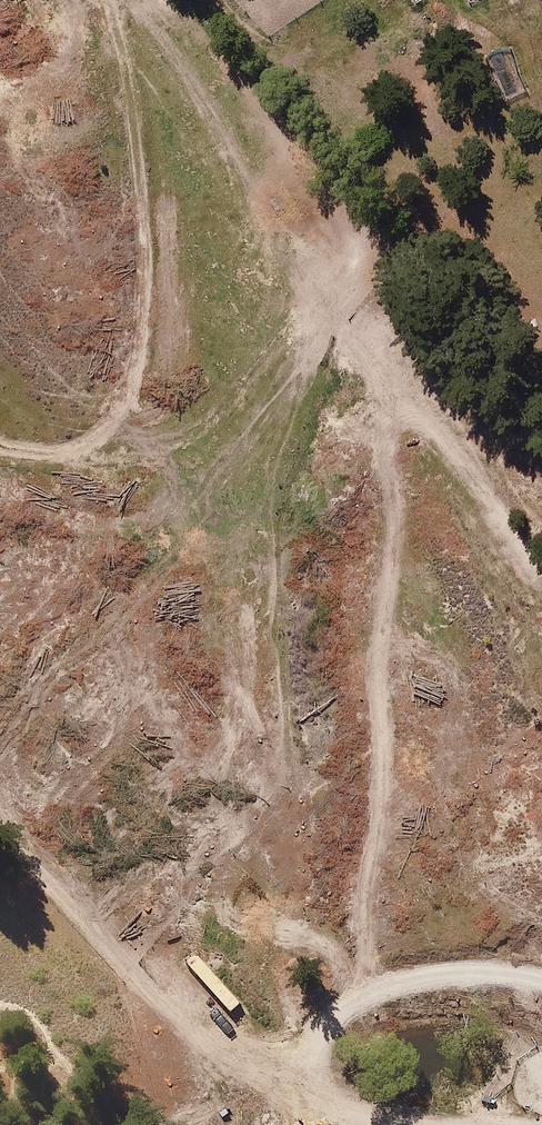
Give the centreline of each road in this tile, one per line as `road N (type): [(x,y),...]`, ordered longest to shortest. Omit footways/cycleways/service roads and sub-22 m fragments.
road 1 (track): [(366,991),(361,895),(381,773),(385,465),(381,382),(367,338),(336,293)]
road 2 (track): [(0,446),(53,452),(120,417),(141,321),(142,223),(121,47),(107,0)]
road 3 (track): [(281,1094),(206,1044),(111,958),(0,831)]
road 4 (track): [(367,338),(541,574)]

